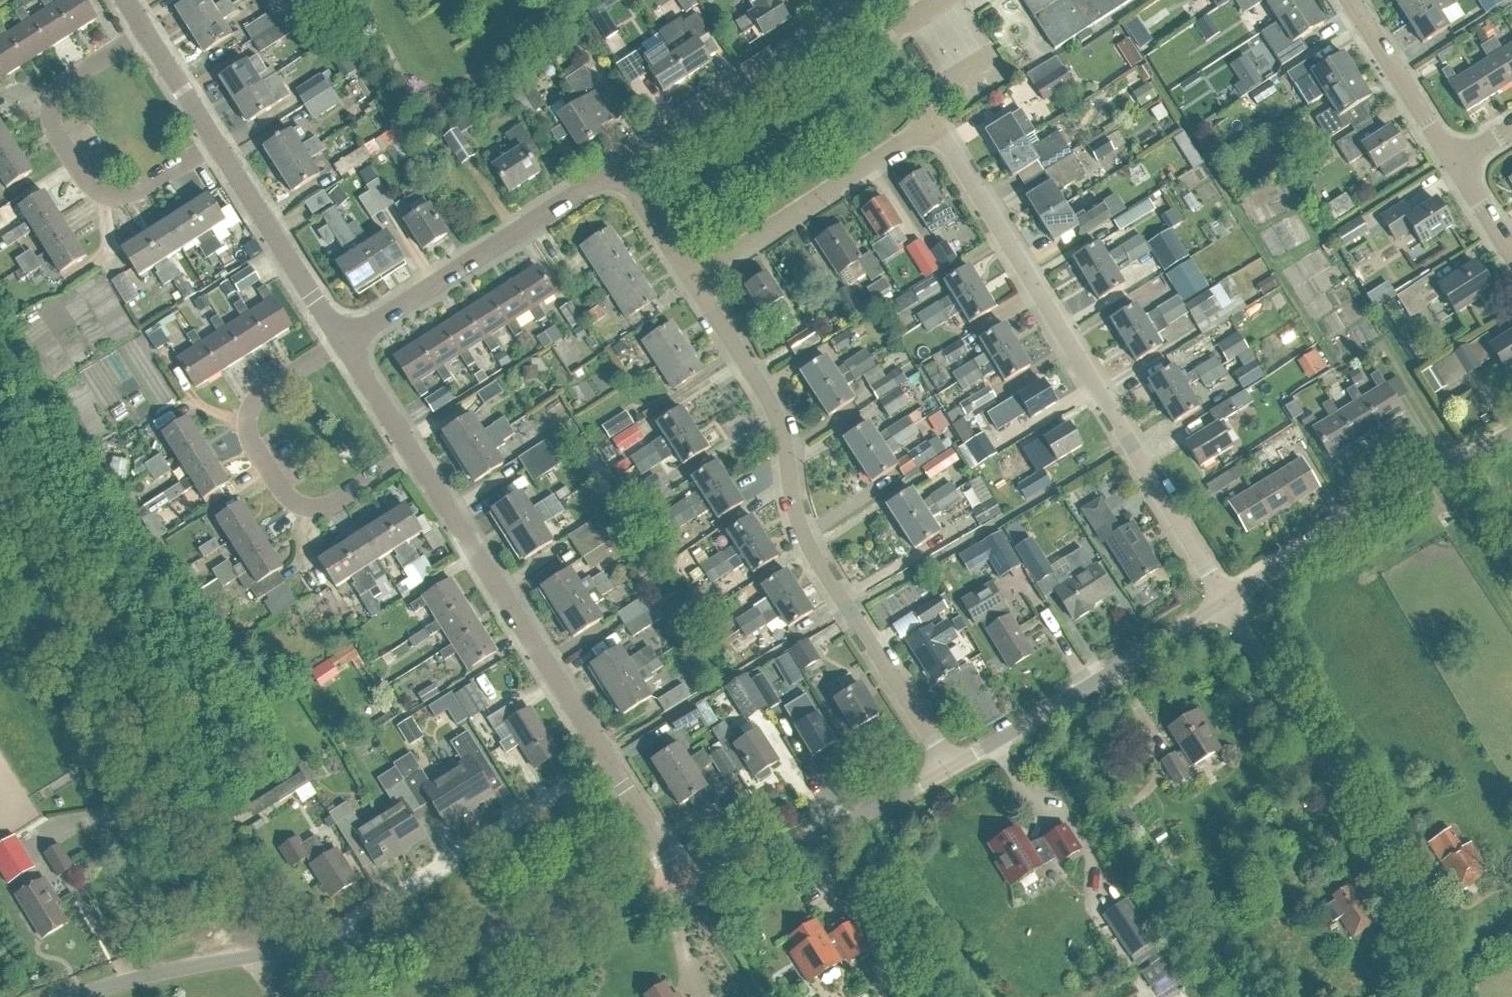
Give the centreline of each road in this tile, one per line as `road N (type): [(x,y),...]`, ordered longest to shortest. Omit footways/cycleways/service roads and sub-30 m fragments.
road 1 (residential): [(950,769),(820,570),(797,519),(776,418),(691,278)]
road 2 (residential): [(1225,601),(934,122)]
road 3 (unclassified): [(1428,996),(1338,787),(1225,601)]
road 4 (residential): [(321,948),(524,923),(679,888)]
road 5 (residential): [(607,761),(412,455)]
road 6 (residential): [(412,455),(326,507),(301,505),(281,491),(250,436),(251,407),(341,342)]
road 7 (residential): [(145,34),(71,81),(52,102),(57,134),(85,180),(102,195),(133,195),(215,145)]
road 8 (residential): [(321,948),(348,923),(607,761)]
road 9 (residential): [(1225,601),(1511,434)]
road 10 (residential): [(341,342),(618,168)]
road 11 (residential): [(950,769),(1225,601)]
road 12 (residential): [(679,888),(840,825),(950,769)]
road 13 (residential): [(618,168),(860,10)]
road 14 (residential): [(934,122),(691,278)]
road 15 (residential): [(76,996),(182,968),(321,948)]
road 16 (residential): [(341,342),(215,145)]
road 17 (track): [(971,996),(856,818)]
road 18 (track): [(281,954),(174,776)]
road 19 (residential): [(1453,164),(1348,0)]
road 20 (residential): [(679,888),(607,761)]
road 21 (residential): [(934,122),(860,10)]
road 22 (residential): [(412,455),(341,342)]
road 23 (residential): [(691,278),(618,168)]
road 24 (residential): [(215,145),(145,34)]

